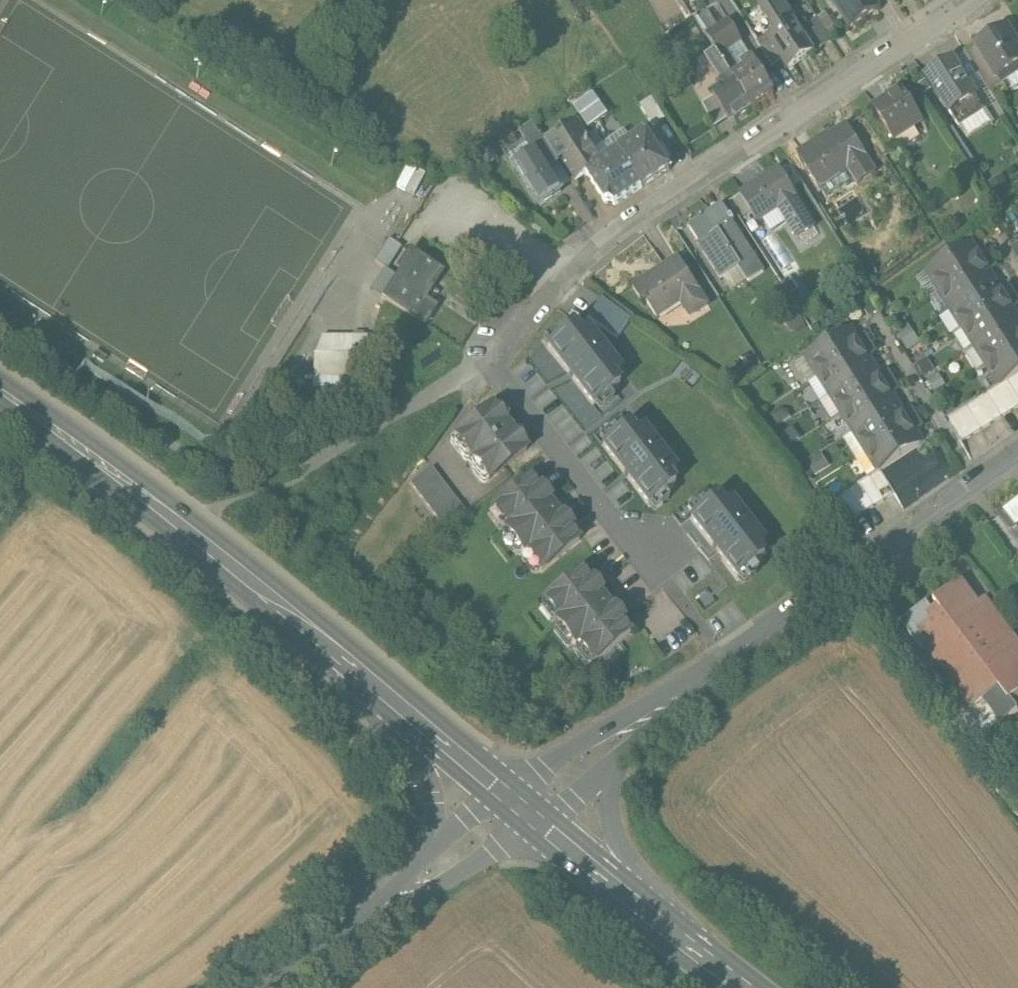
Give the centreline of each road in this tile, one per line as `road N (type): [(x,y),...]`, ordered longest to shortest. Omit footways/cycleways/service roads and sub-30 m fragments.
road 1 (residential): [(974,0),(615,228),(489,361),(616,529),(651,556)]
road 2 (tertiary): [(522,805),(195,533),(0,393)]
road 3 (residential): [(1017,449),(522,805)]
road 4 (residential): [(522,805),(267,987)]
road 5 (tertiary): [(741,987),(522,805)]

